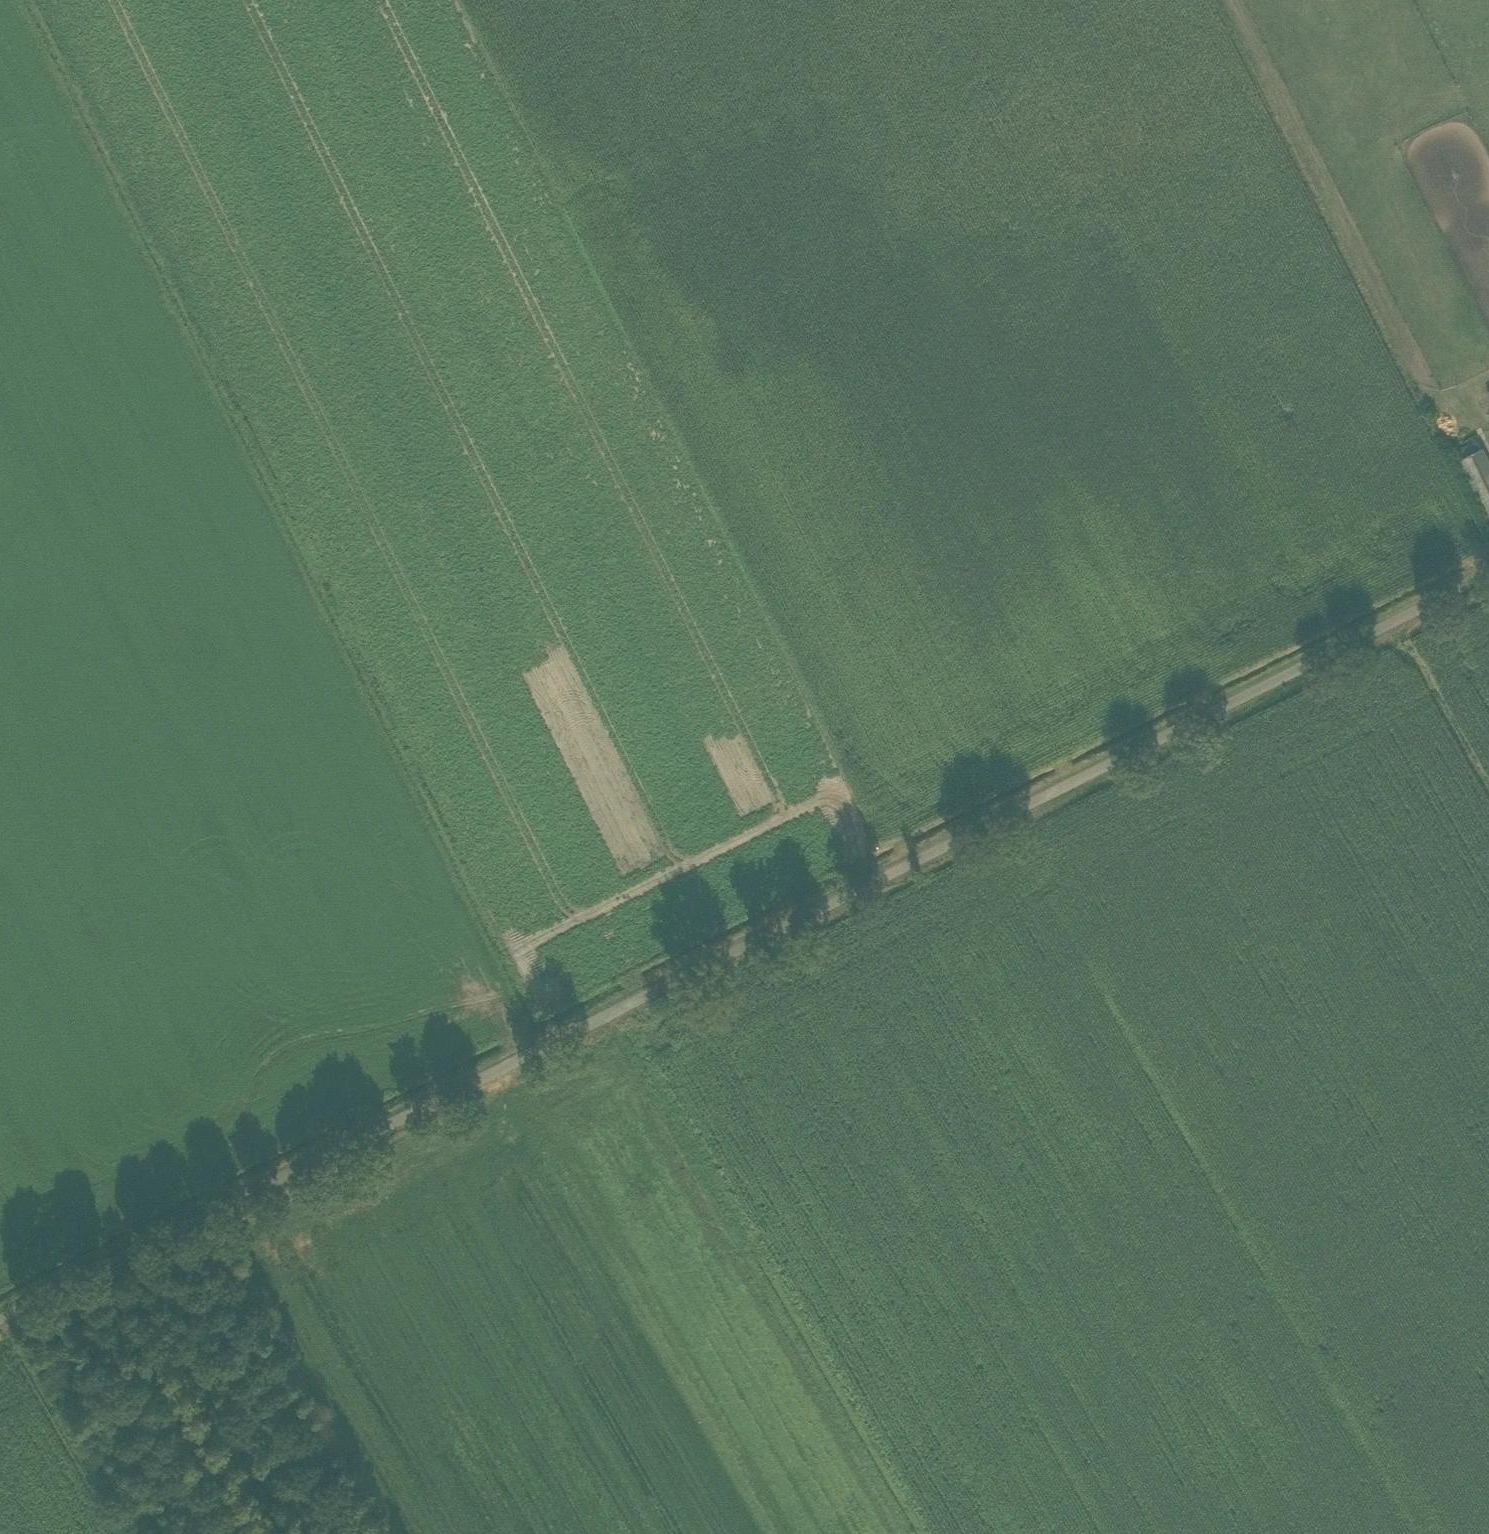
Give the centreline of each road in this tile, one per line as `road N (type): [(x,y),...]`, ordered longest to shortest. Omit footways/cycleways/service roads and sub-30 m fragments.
road 1 (unclassified): [(0,1316),(1488,573)]

